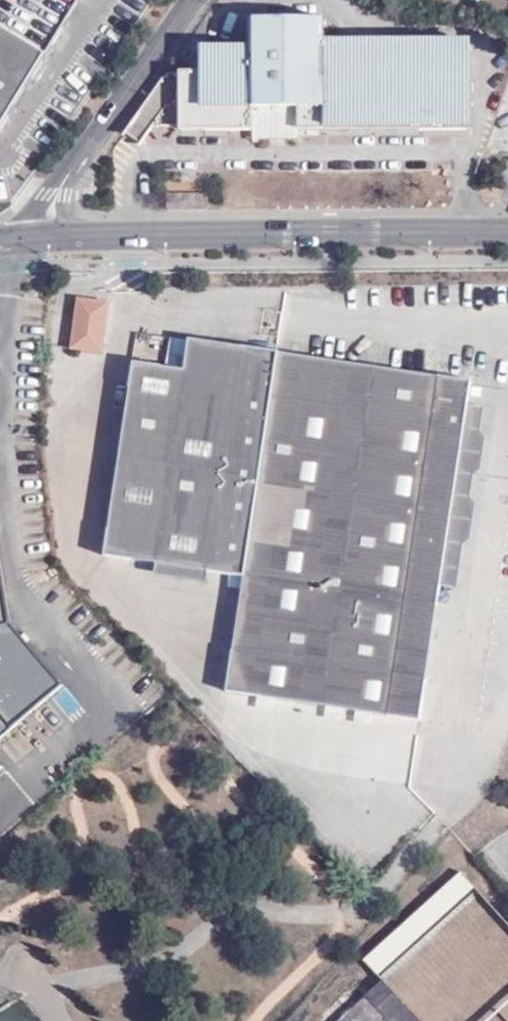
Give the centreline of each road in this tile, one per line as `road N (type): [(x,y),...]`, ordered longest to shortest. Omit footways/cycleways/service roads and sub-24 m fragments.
road 1 (unclassified): [(73,235),(507,230)]
road 2 (residential): [(188,0),(75,166)]

